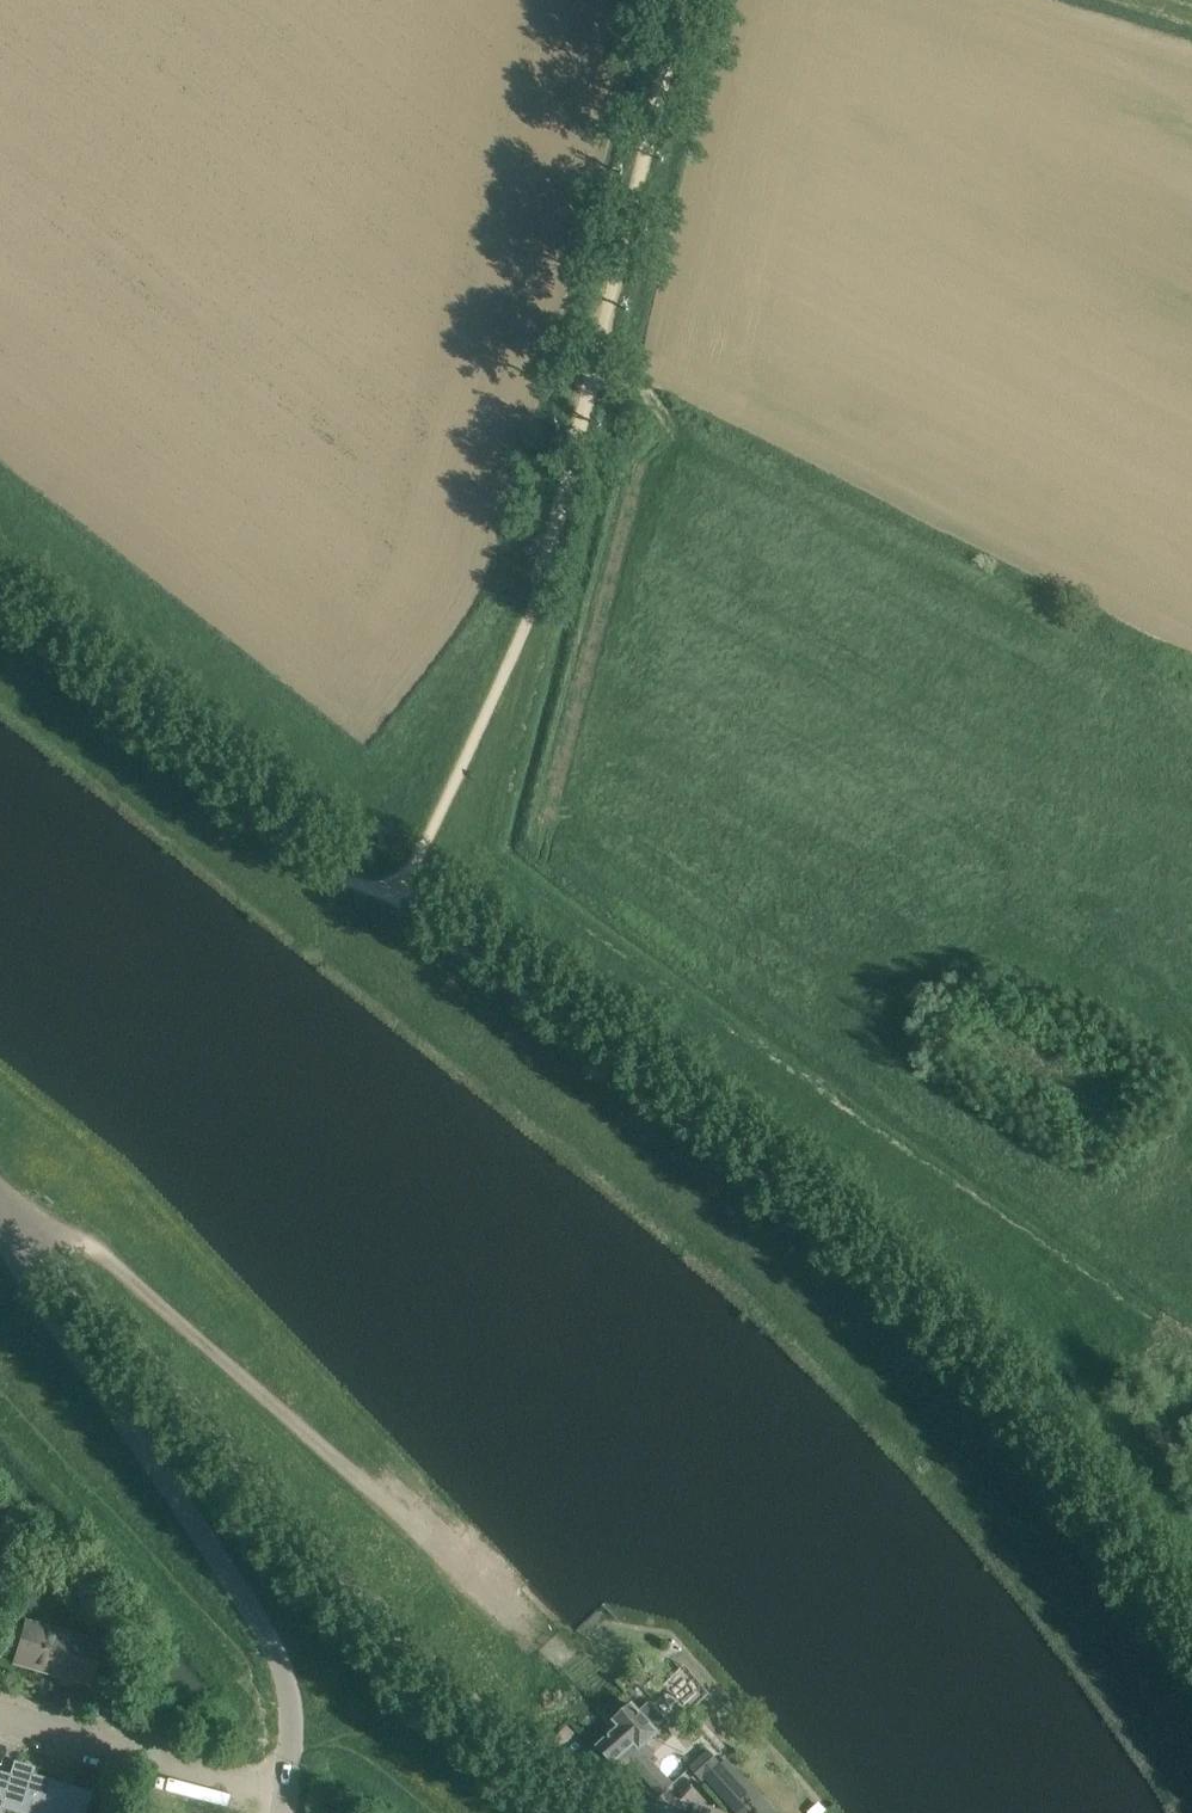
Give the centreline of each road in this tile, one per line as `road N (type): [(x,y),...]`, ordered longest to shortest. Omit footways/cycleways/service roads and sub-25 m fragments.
road 1 (unclassified): [(655,1812),(547,1753),(0,1196)]
road 2 (tertiary): [(284,1800),(285,1705),(268,1650),(0,1223)]
road 3 (unclassified): [(547,549),(678,0)]
road 4 (residential): [(284,1800),(0,1713)]

